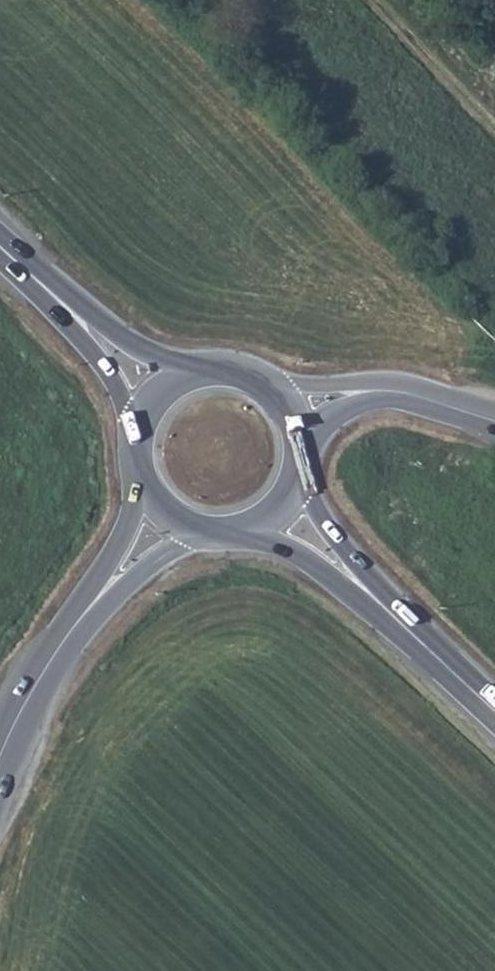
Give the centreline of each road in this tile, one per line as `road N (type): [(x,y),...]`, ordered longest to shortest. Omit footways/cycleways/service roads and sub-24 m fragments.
road 1 (secondary): [(38,671),(151,566),(215,534)]
road 2 (primary): [(235,532),(301,563),(424,648)]
road 3 (primary): [(424,648),(291,487)]
road 4 (secondary): [(149,499),(38,671)]
road 5 (primary): [(34,280),(109,381),(137,435)]
road 6 (primary): [(175,383),(34,280)]
road 7 (track): [(494,115),(363,0)]
road 8 (tertiary): [(409,395),(273,394)]
road 9 (tertiary): [(297,441),(409,395)]

